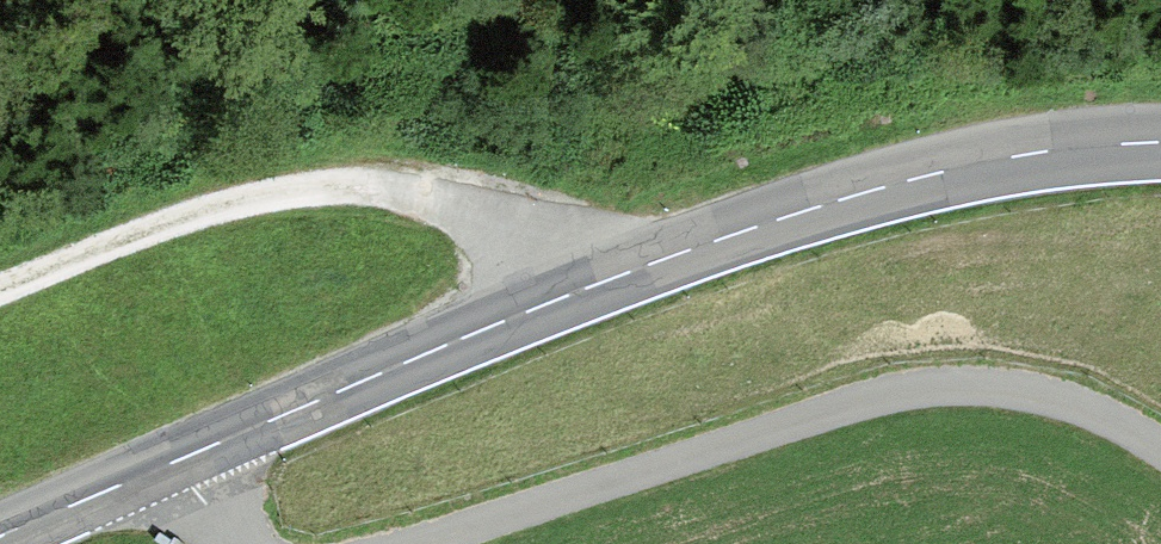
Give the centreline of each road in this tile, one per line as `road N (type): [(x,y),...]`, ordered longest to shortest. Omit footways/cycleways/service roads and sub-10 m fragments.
road 1 (secondary): [(0,539),(597,286),(817,209),(1029,155),(1160,142)]
road 2 (track): [(1160,447),(1046,395),(936,387),(872,399),(416,543)]
road 3 (track): [(0,284),(194,210),(326,190),(443,200),(493,217),(597,286)]

